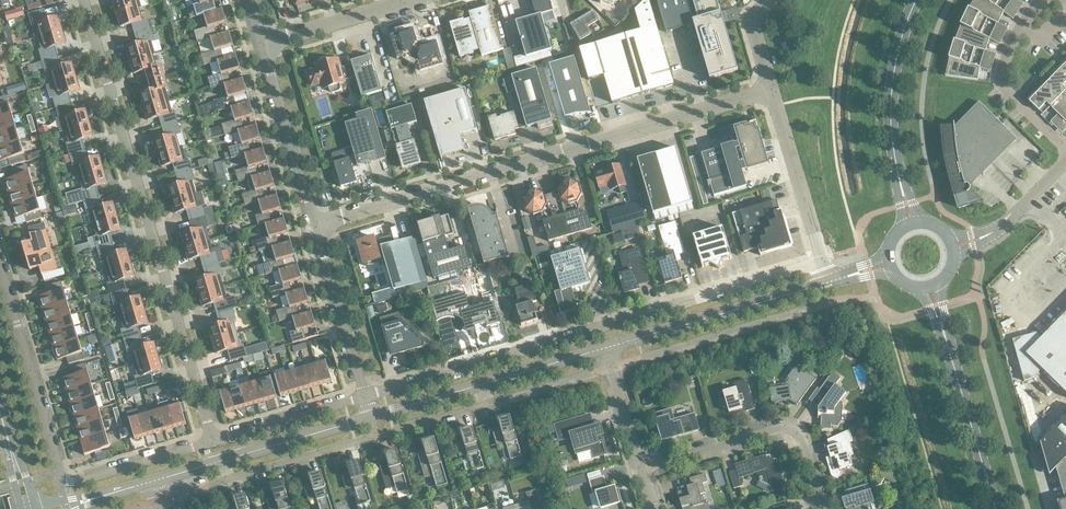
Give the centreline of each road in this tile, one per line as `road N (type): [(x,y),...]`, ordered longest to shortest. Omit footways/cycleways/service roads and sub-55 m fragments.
road 1 (unclassified): [(364,399),(822,262)]
road 2 (unclassified): [(314,226),(772,92)]
road 3 (residential): [(83,0),(213,442)]
road 4 (residential): [(213,442),(64,481),(0,271)]
road 5 (residential): [(219,463),(224,482),(488,406)]
road 6 (residential): [(822,508),(803,440),(783,428),(642,470)]
road 7 (tertiary): [(997,508),(930,286)]
road 8 (tertiary): [(607,348),(829,283)]
road 9 (tertiary): [(913,223),(891,105),(918,0)]
road 10 (unclassified): [(1065,151),(1002,86),(1019,32),(1049,0)]
road 11 (residential): [(314,226),(263,45)]
road 12 (residential): [(364,399),(314,226)]
road 13 (unclassified): [(822,262),(772,92)]
road 14 (unclassified): [(263,45),(417,0)]
road 15 (tertiary): [(219,463),(370,419)]
road 16 (residential): [(364,399),(213,442)]
road 17 (unclassified): [(1065,166),(992,235),(952,245)]
road 18 (tertiary): [(93,500),(219,463)]
road 19 (tertiary): [(482,386),(607,348)]
road 20 (residential): [(642,470),(607,348)]

